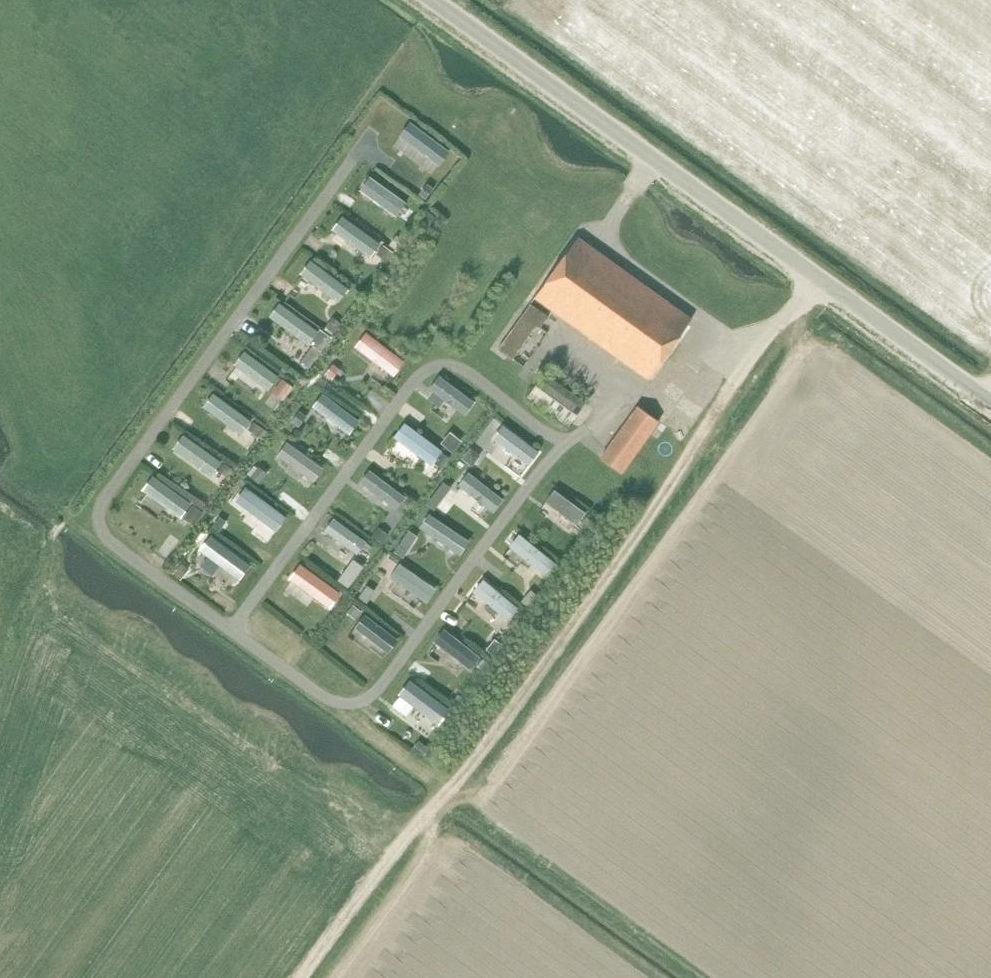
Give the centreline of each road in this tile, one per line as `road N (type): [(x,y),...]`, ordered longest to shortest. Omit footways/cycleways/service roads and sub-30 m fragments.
road 1 (track): [(759,358),(709,346),(670,399),(633,392),(565,445),(377,693),(326,700),(104,535),(99,514),(362,146),(379,158)]
road 2 (track): [(813,284),(309,977)]
road 3 (tertiary): [(990,411),(421,0)]
road 4 (track): [(231,629),(422,374),(464,367),(565,445)]

